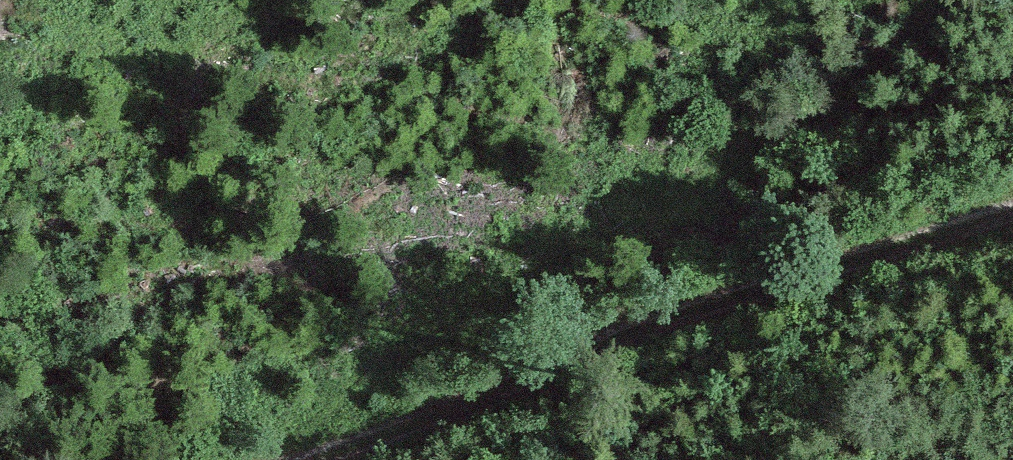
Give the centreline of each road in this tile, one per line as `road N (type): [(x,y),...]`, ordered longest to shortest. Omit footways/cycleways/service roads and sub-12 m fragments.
road 1 (track): [(309,459),(741,293),(1012,218)]
road 2 (track): [(367,436),(477,305),(764,147),(890,58),(952,0)]

